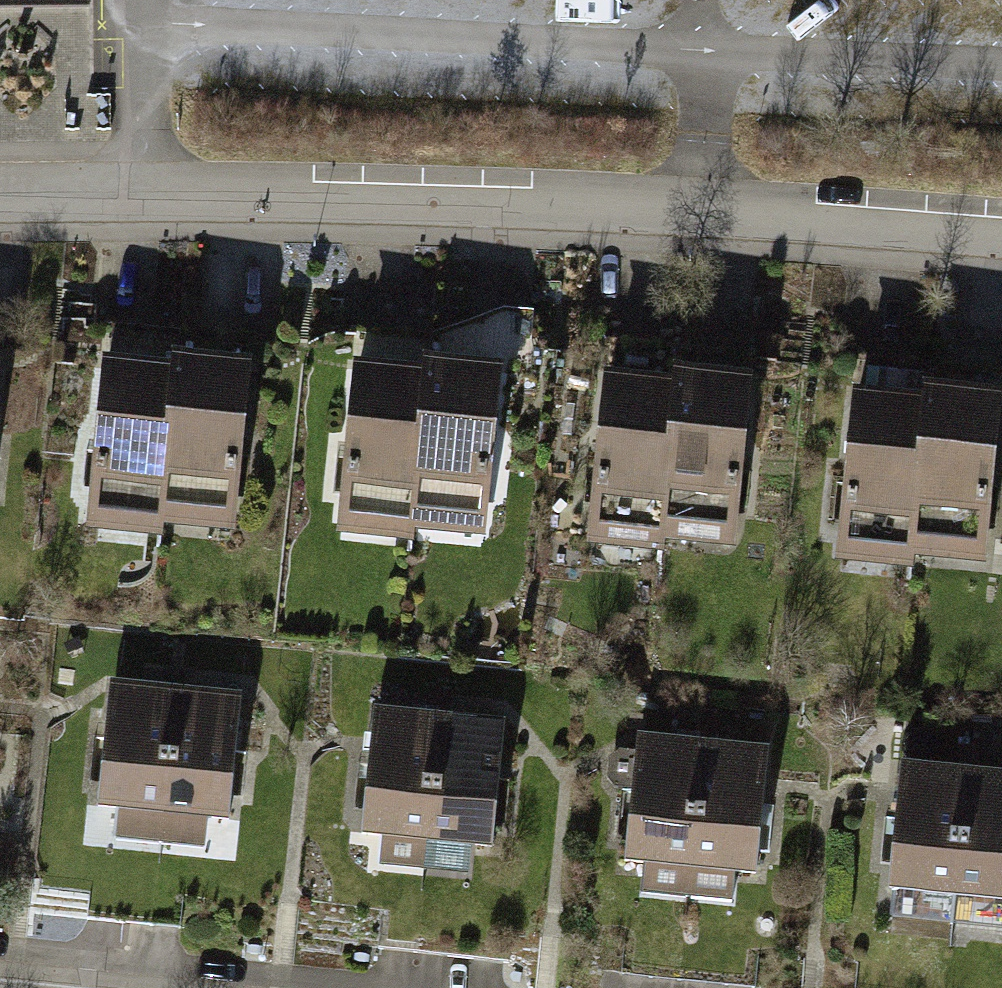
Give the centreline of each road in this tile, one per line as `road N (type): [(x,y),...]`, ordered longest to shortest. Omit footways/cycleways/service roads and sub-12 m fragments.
road 1 (residential): [(1001,229),(543,202),(0,196)]

